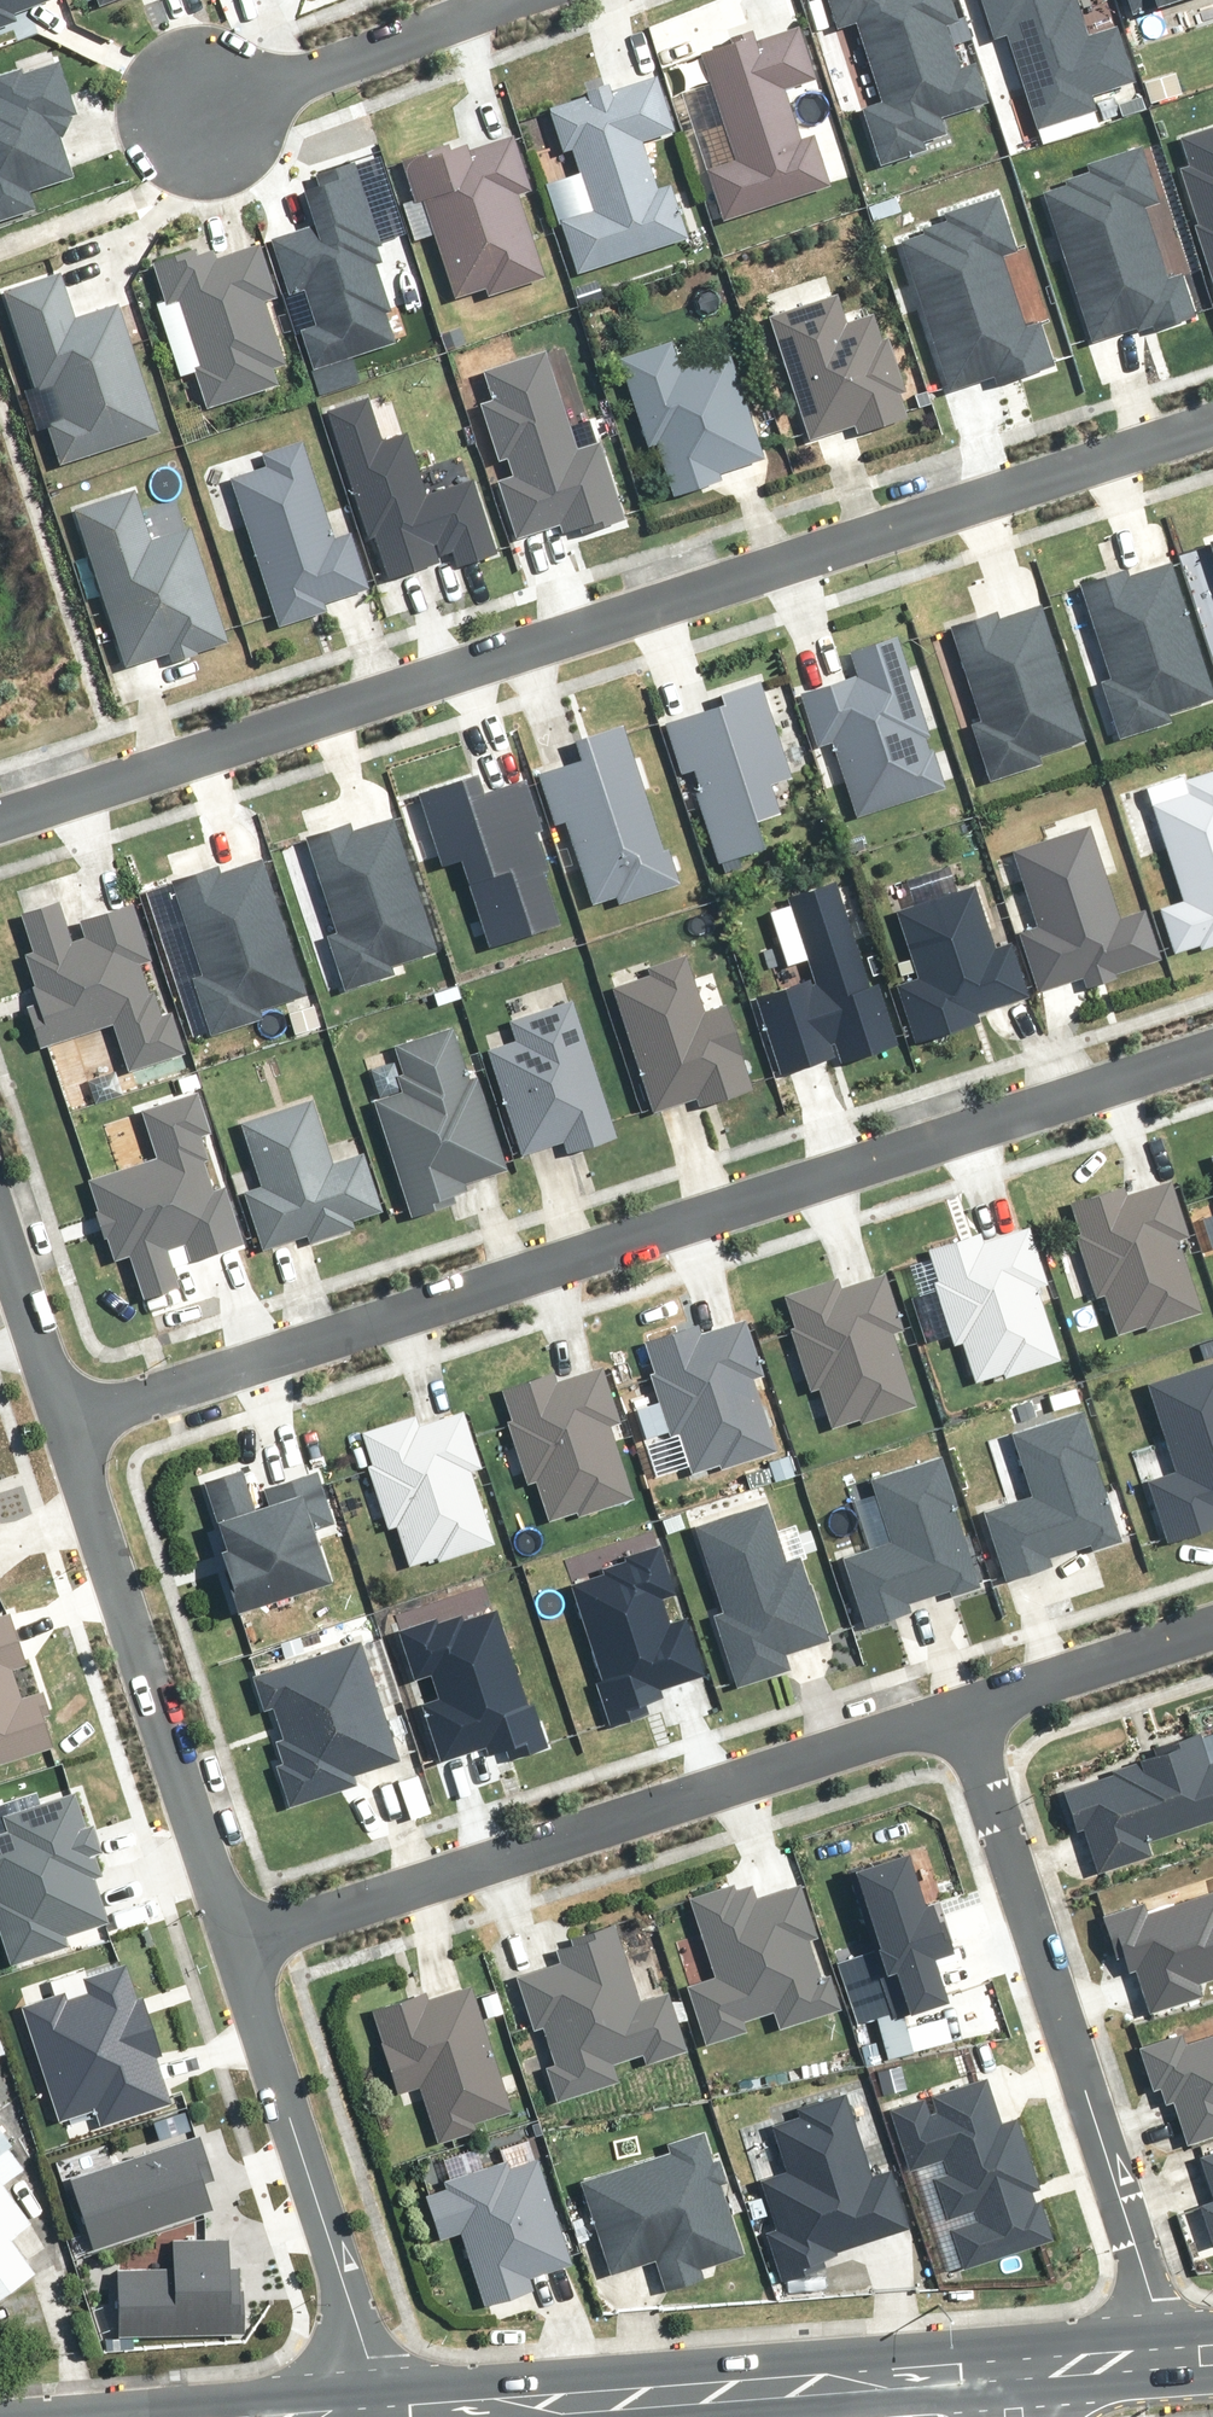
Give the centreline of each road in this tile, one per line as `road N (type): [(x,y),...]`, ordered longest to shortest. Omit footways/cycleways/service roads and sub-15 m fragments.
road 1 (residential): [(0,815),(1212,418)]
road 2 (residential): [(65,1431),(1212,1054)]
road 3 (residential): [(235,1951),(965,1712)]
road 4 (residential): [(965,1712),(1130,2221),(1154,2301),(1160,2358)]
road 5 (secondary): [(386,2416),(1022,2367)]
road 6 (residential): [(235,1951),(65,1431)]
road 7 (residential): [(386,2416),(235,1951)]
road 8 (residential): [(197,105),(484,0)]
road 9 (residential): [(965,1712),(1212,1631)]
road 10 (residential): [(65,1431),(0,1231)]
road 11 (secondary): [(1022,2367),(1160,2358)]

